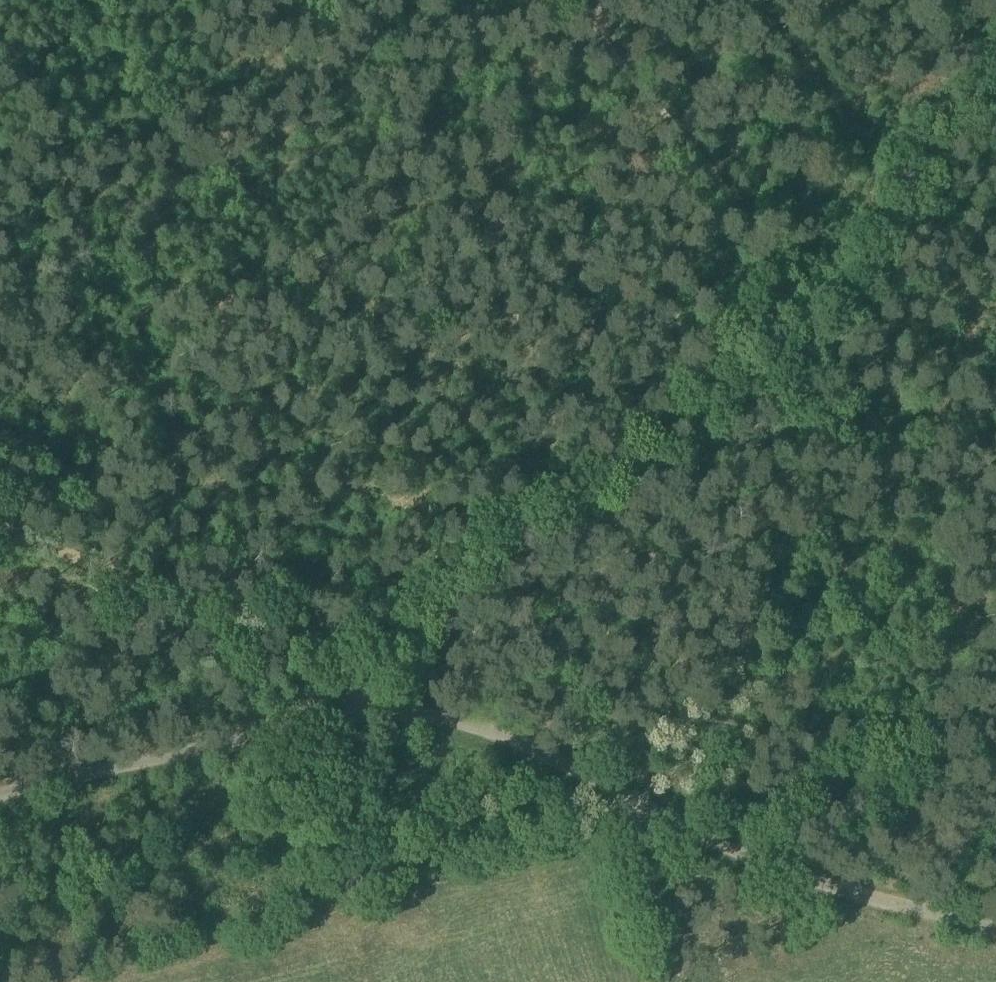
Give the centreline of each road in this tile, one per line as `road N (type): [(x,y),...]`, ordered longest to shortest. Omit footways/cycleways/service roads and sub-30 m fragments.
road 1 (unclassified): [(0,814),(348,718),(416,719),(552,768),(833,901),(995,947)]
road 2 (track): [(348,718),(331,678),(299,645),(0,513)]
road 3 (track): [(995,437),(967,460),(933,468),(902,456),(845,362)]

